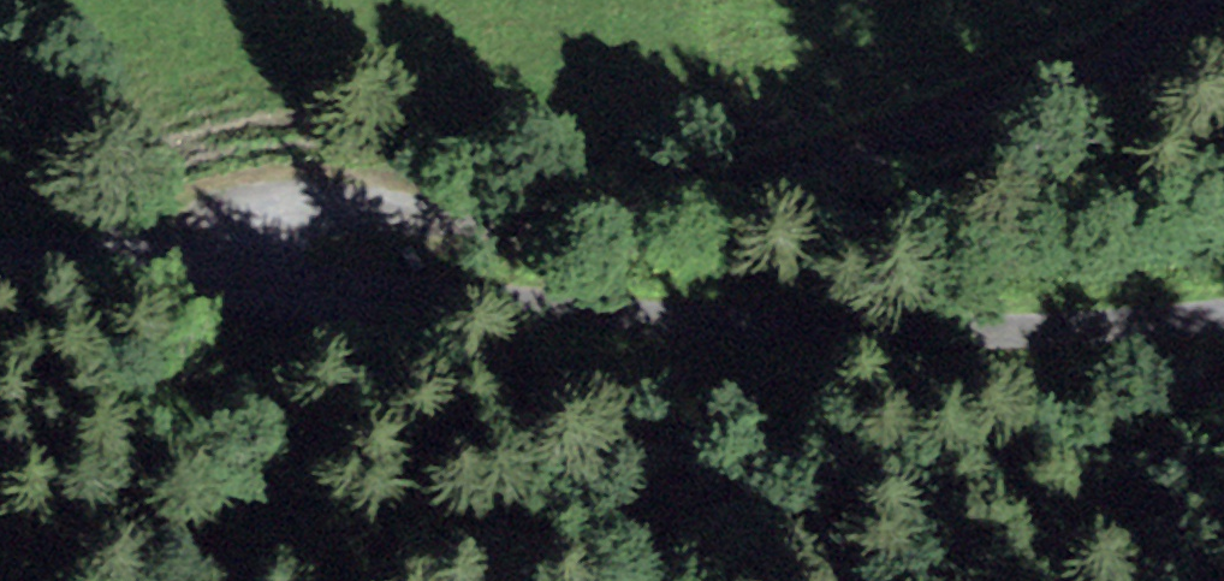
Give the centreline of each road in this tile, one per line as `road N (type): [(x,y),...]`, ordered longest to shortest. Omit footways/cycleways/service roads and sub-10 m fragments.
road 1 (unclassified): [(216,241),(231,289),(278,304),(415,285),(881,324),(1034,325),(1223,310)]
road 2 (unclassified): [(216,241),(228,214),(255,202),(432,216),(619,216),(710,204),(914,129),(1039,94),(1193,0)]
road 3 (unclassified): [(216,241),(0,243)]

